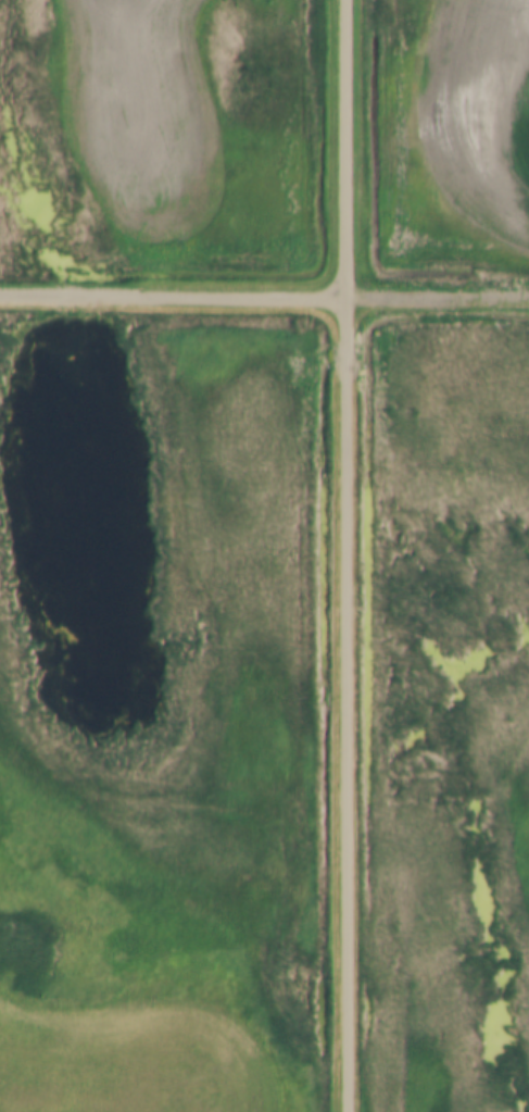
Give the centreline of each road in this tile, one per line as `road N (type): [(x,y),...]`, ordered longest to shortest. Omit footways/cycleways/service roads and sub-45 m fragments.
road 1 (track): [(528,299),(347,298)]

